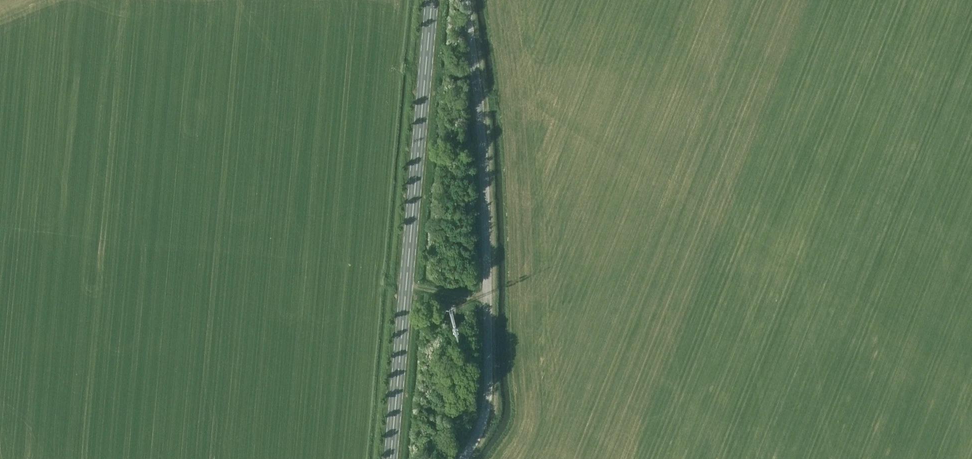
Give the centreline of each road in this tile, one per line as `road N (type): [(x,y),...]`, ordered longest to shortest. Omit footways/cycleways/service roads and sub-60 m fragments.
road 1 (unclassified): [(462,458),(488,396),(485,184),(466,0)]
road 2 (primary): [(388,458),(432,0)]

